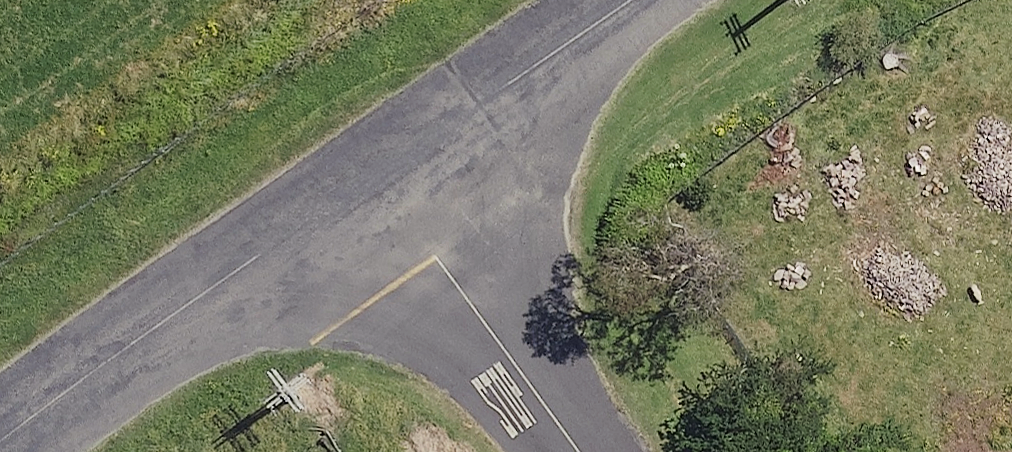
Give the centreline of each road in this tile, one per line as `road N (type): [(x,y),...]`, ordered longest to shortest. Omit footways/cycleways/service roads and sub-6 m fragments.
road 1 (unclassified): [(16,451),(379,171)]
road 2 (unclassified): [(379,171),(590,451)]
road 3 (unclassified): [(379,171),(630,0)]

